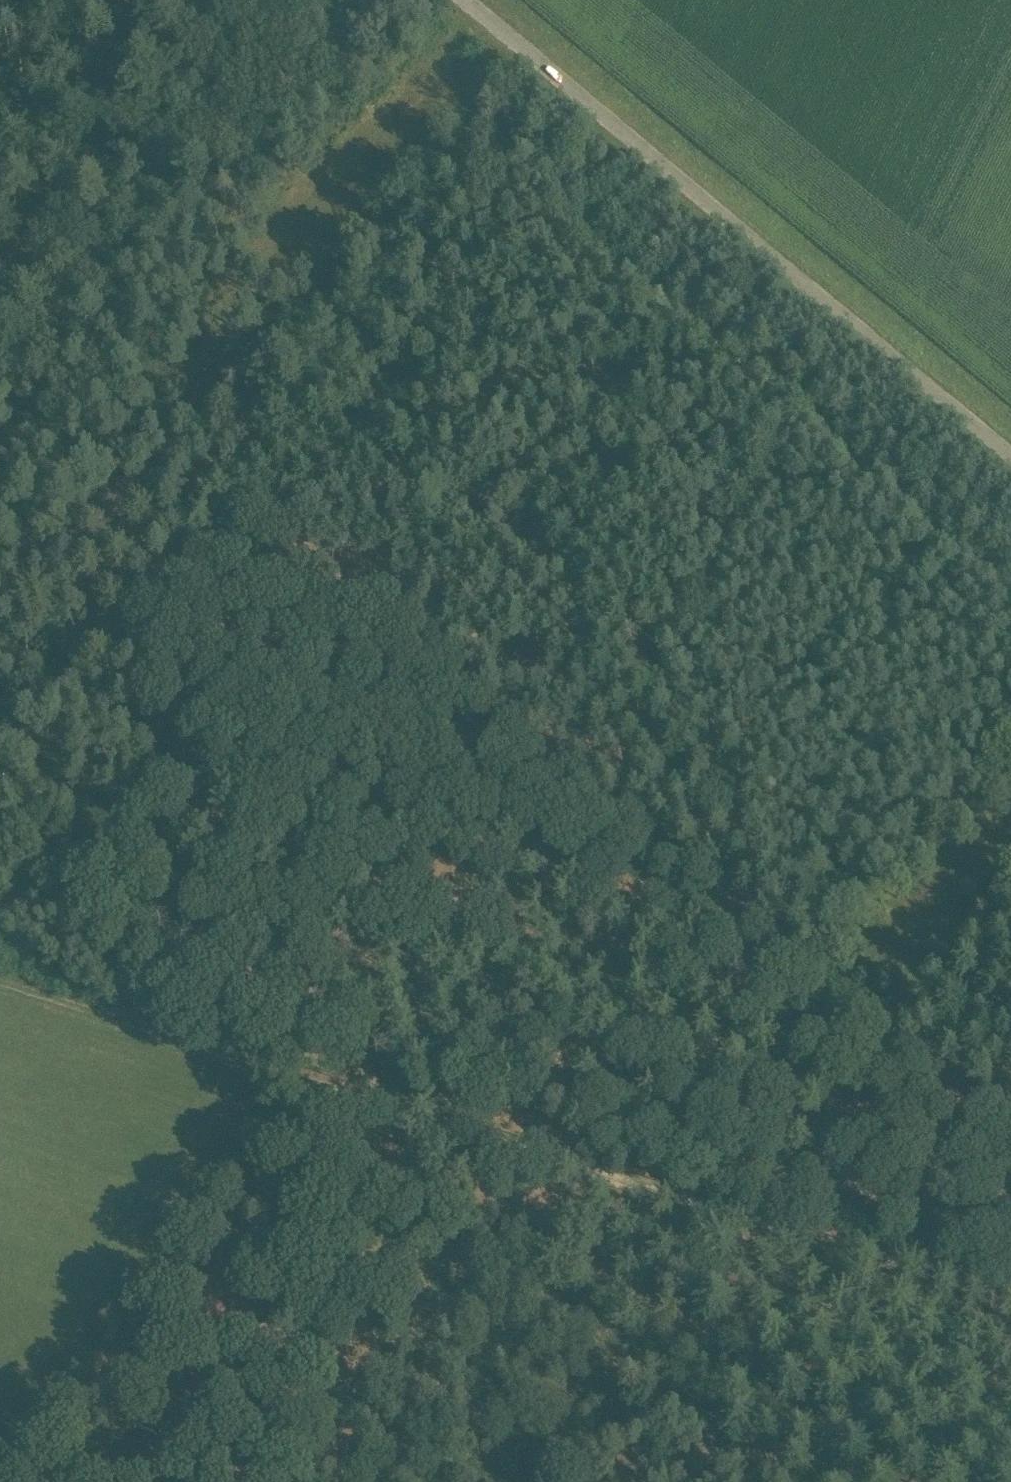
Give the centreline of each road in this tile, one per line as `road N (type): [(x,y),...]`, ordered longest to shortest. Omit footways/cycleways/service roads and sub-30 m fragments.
road 1 (track): [(1010,454),(466,0)]
road 2 (track): [(1010,1302),(796,1233),(761,1236),(646,1370),(624,1353),(522,1481)]
road 3 (track): [(0,1463),(96,1322)]

